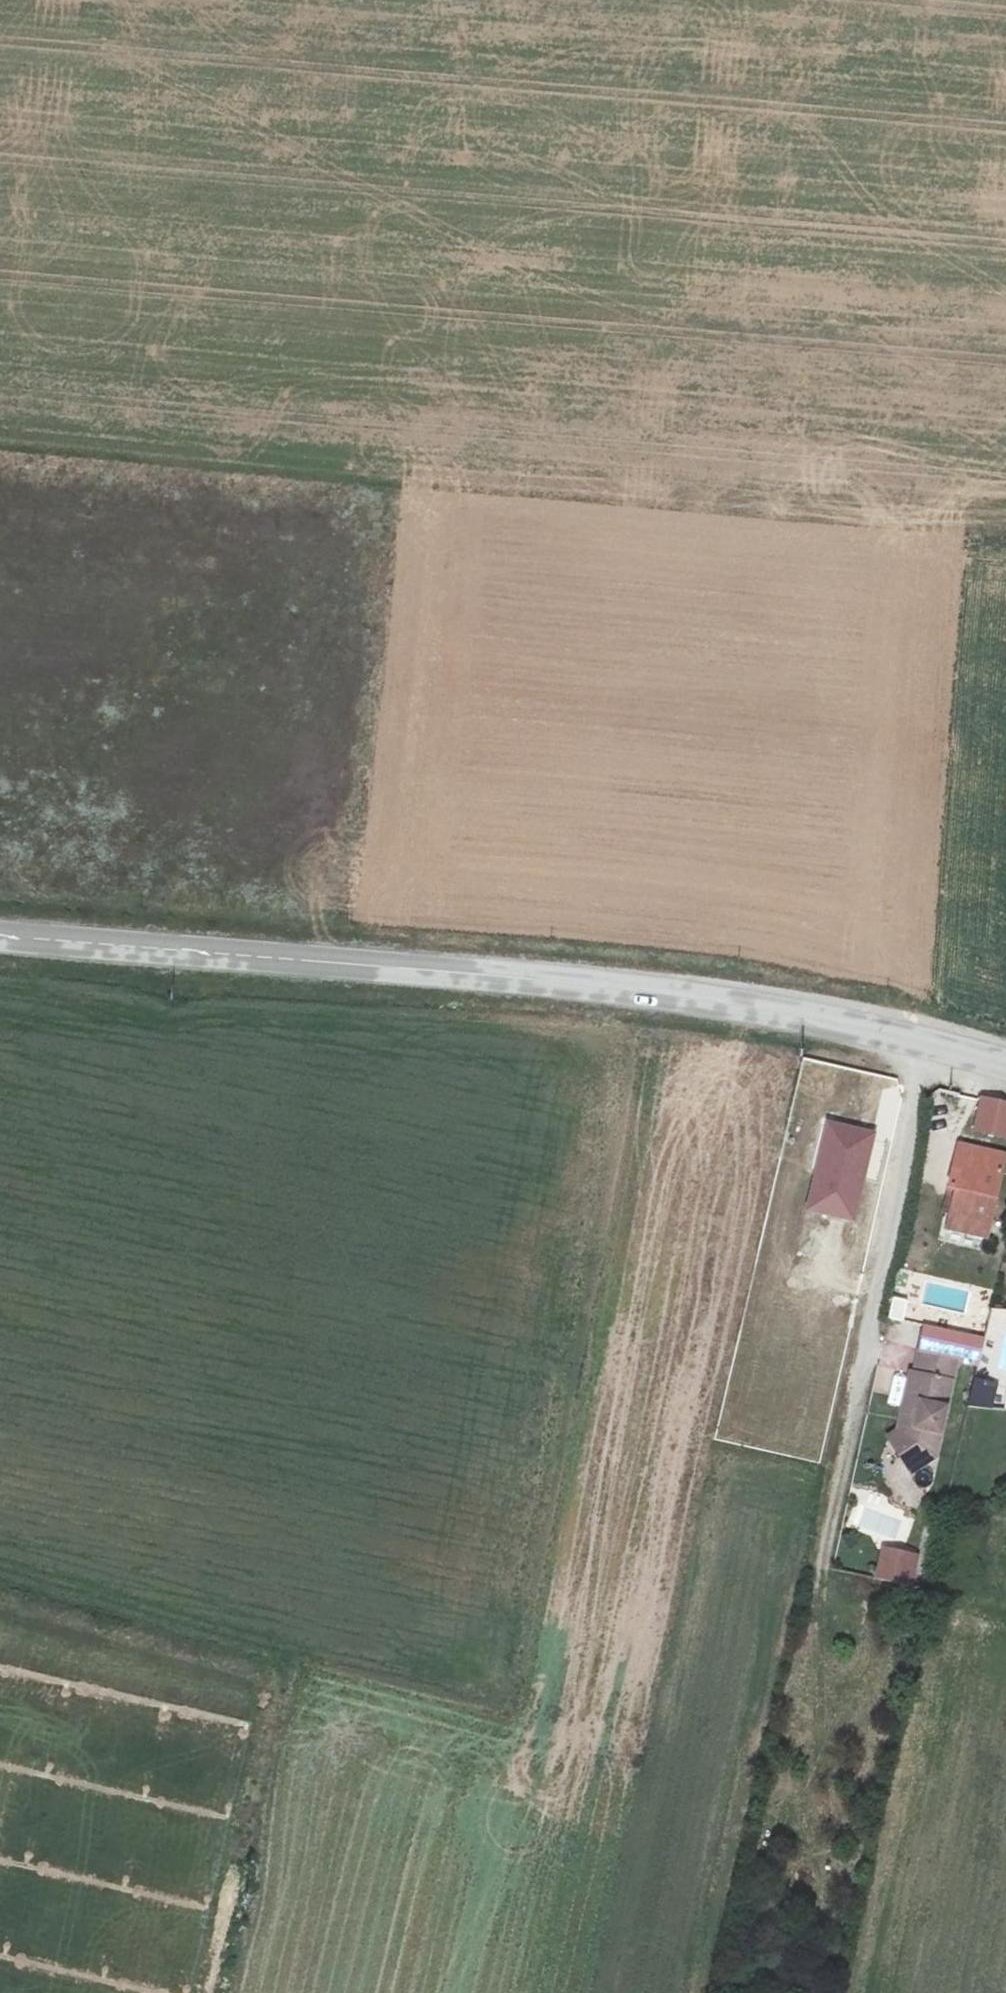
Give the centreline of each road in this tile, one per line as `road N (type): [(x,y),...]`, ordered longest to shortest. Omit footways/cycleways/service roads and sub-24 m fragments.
road 1 (unclassified): [(1005,1064),(783,1010),(651,990),(0,935)]

